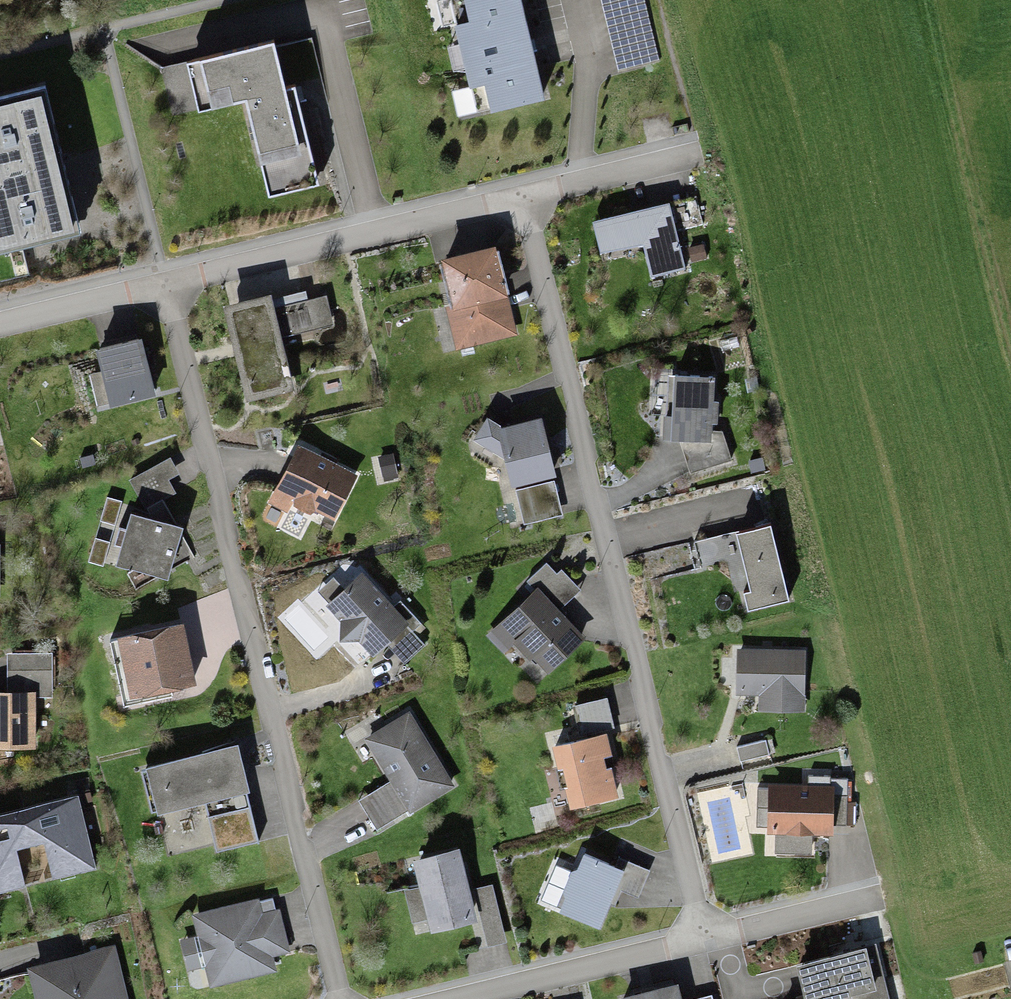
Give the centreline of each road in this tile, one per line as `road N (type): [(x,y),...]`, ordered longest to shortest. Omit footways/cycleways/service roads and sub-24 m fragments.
road 1 (residential): [(520,195),(702,943)]
road 2 (residential): [(166,283),(339,998)]
road 3 (residential): [(166,283),(520,195)]
road 4 (track): [(1010,331),(928,0)]
road 5 (residential): [(702,943),(470,998)]
road 6 (residential): [(881,899),(702,943)]
road 7 (residential): [(520,195),(697,155)]
road 8 (residential): [(0,324),(166,283)]

